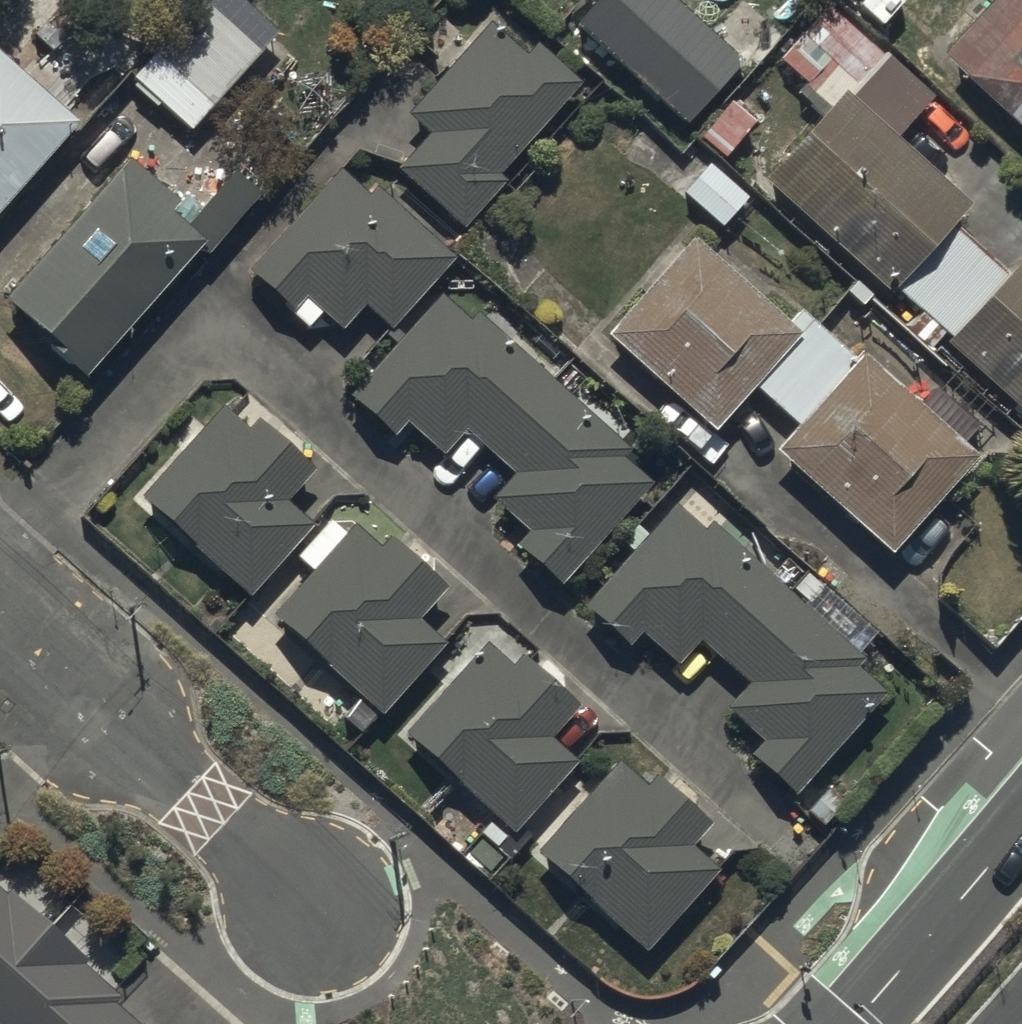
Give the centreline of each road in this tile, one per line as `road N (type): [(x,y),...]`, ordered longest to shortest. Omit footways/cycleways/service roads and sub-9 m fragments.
road 1 (residential): [(303,897),(0,627)]
road 2 (primary): [(844,1023),(1021,824)]

